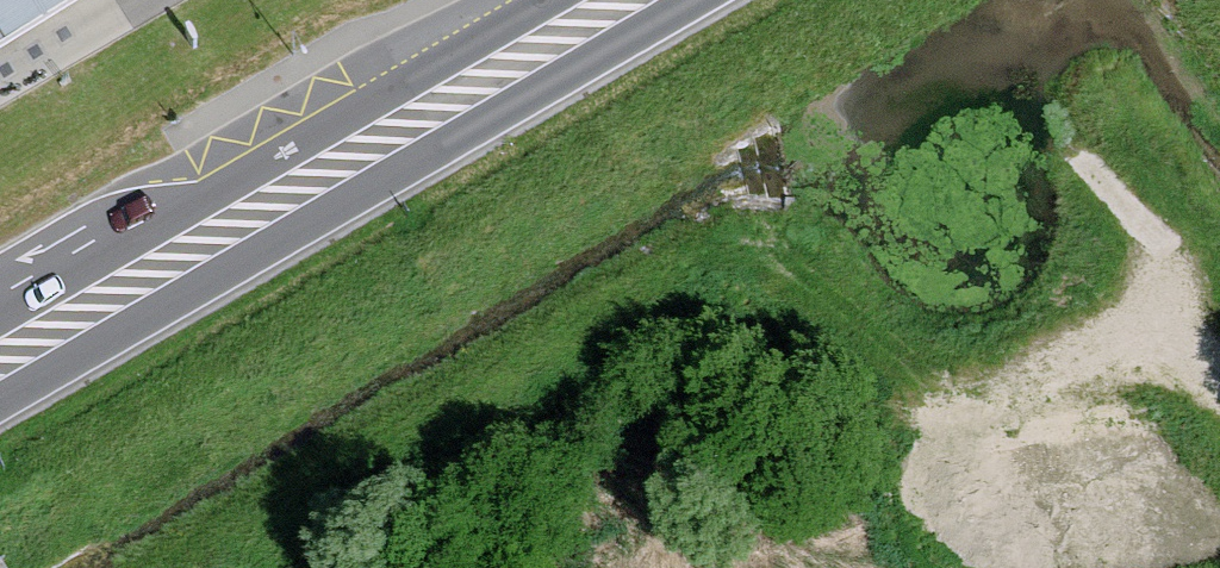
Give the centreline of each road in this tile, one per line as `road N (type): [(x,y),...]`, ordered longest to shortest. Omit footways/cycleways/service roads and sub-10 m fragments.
road 1 (track): [(1219,363),(1167,318),(1131,326),(1048,373),(955,379),(870,338),(790,263),(734,253),(618,301),(185,562)]
road 2 (primary): [(0,336),(231,219),(615,0)]
road 3 (track): [(1167,318),(1176,273),(1087,156)]

